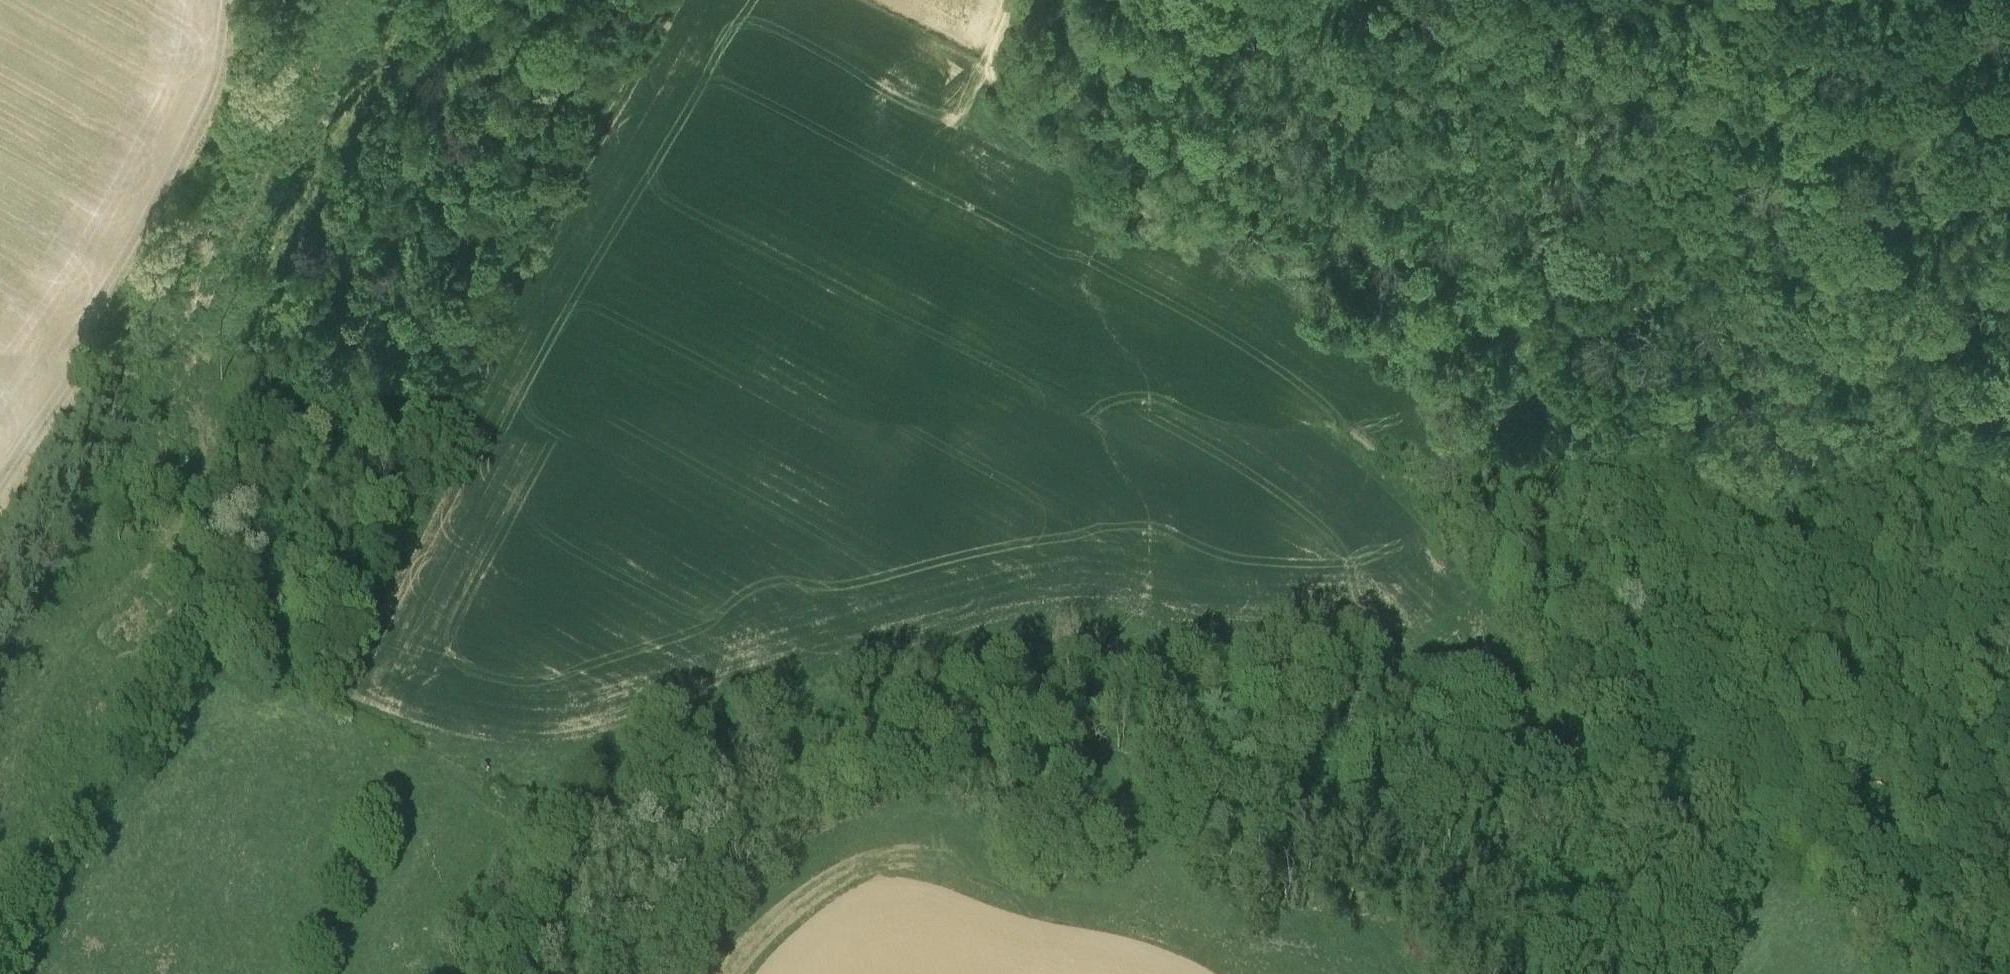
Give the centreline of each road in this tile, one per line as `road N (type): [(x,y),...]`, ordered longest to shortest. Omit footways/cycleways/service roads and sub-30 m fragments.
road 1 (track): [(1553,555),(1562,533),(1584,518),(1787,599),(2009,672)]
road 2 (track): [(1026,0),(996,116)]

